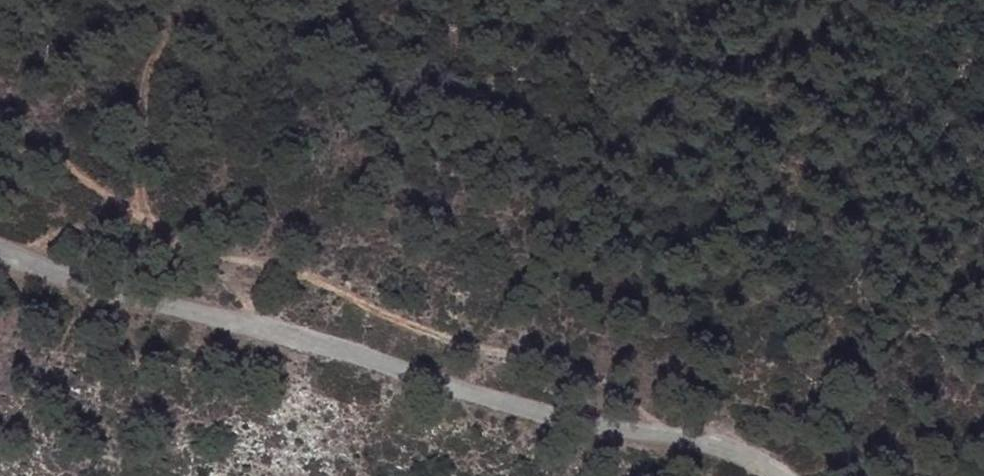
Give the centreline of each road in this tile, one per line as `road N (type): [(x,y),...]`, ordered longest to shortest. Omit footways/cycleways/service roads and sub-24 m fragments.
road 1 (unclassified): [(0,252),(463,394),(719,448),(778,475)]
road 2 (track): [(0,119),(59,143),(119,201),(250,269),(588,381),(689,443)]

